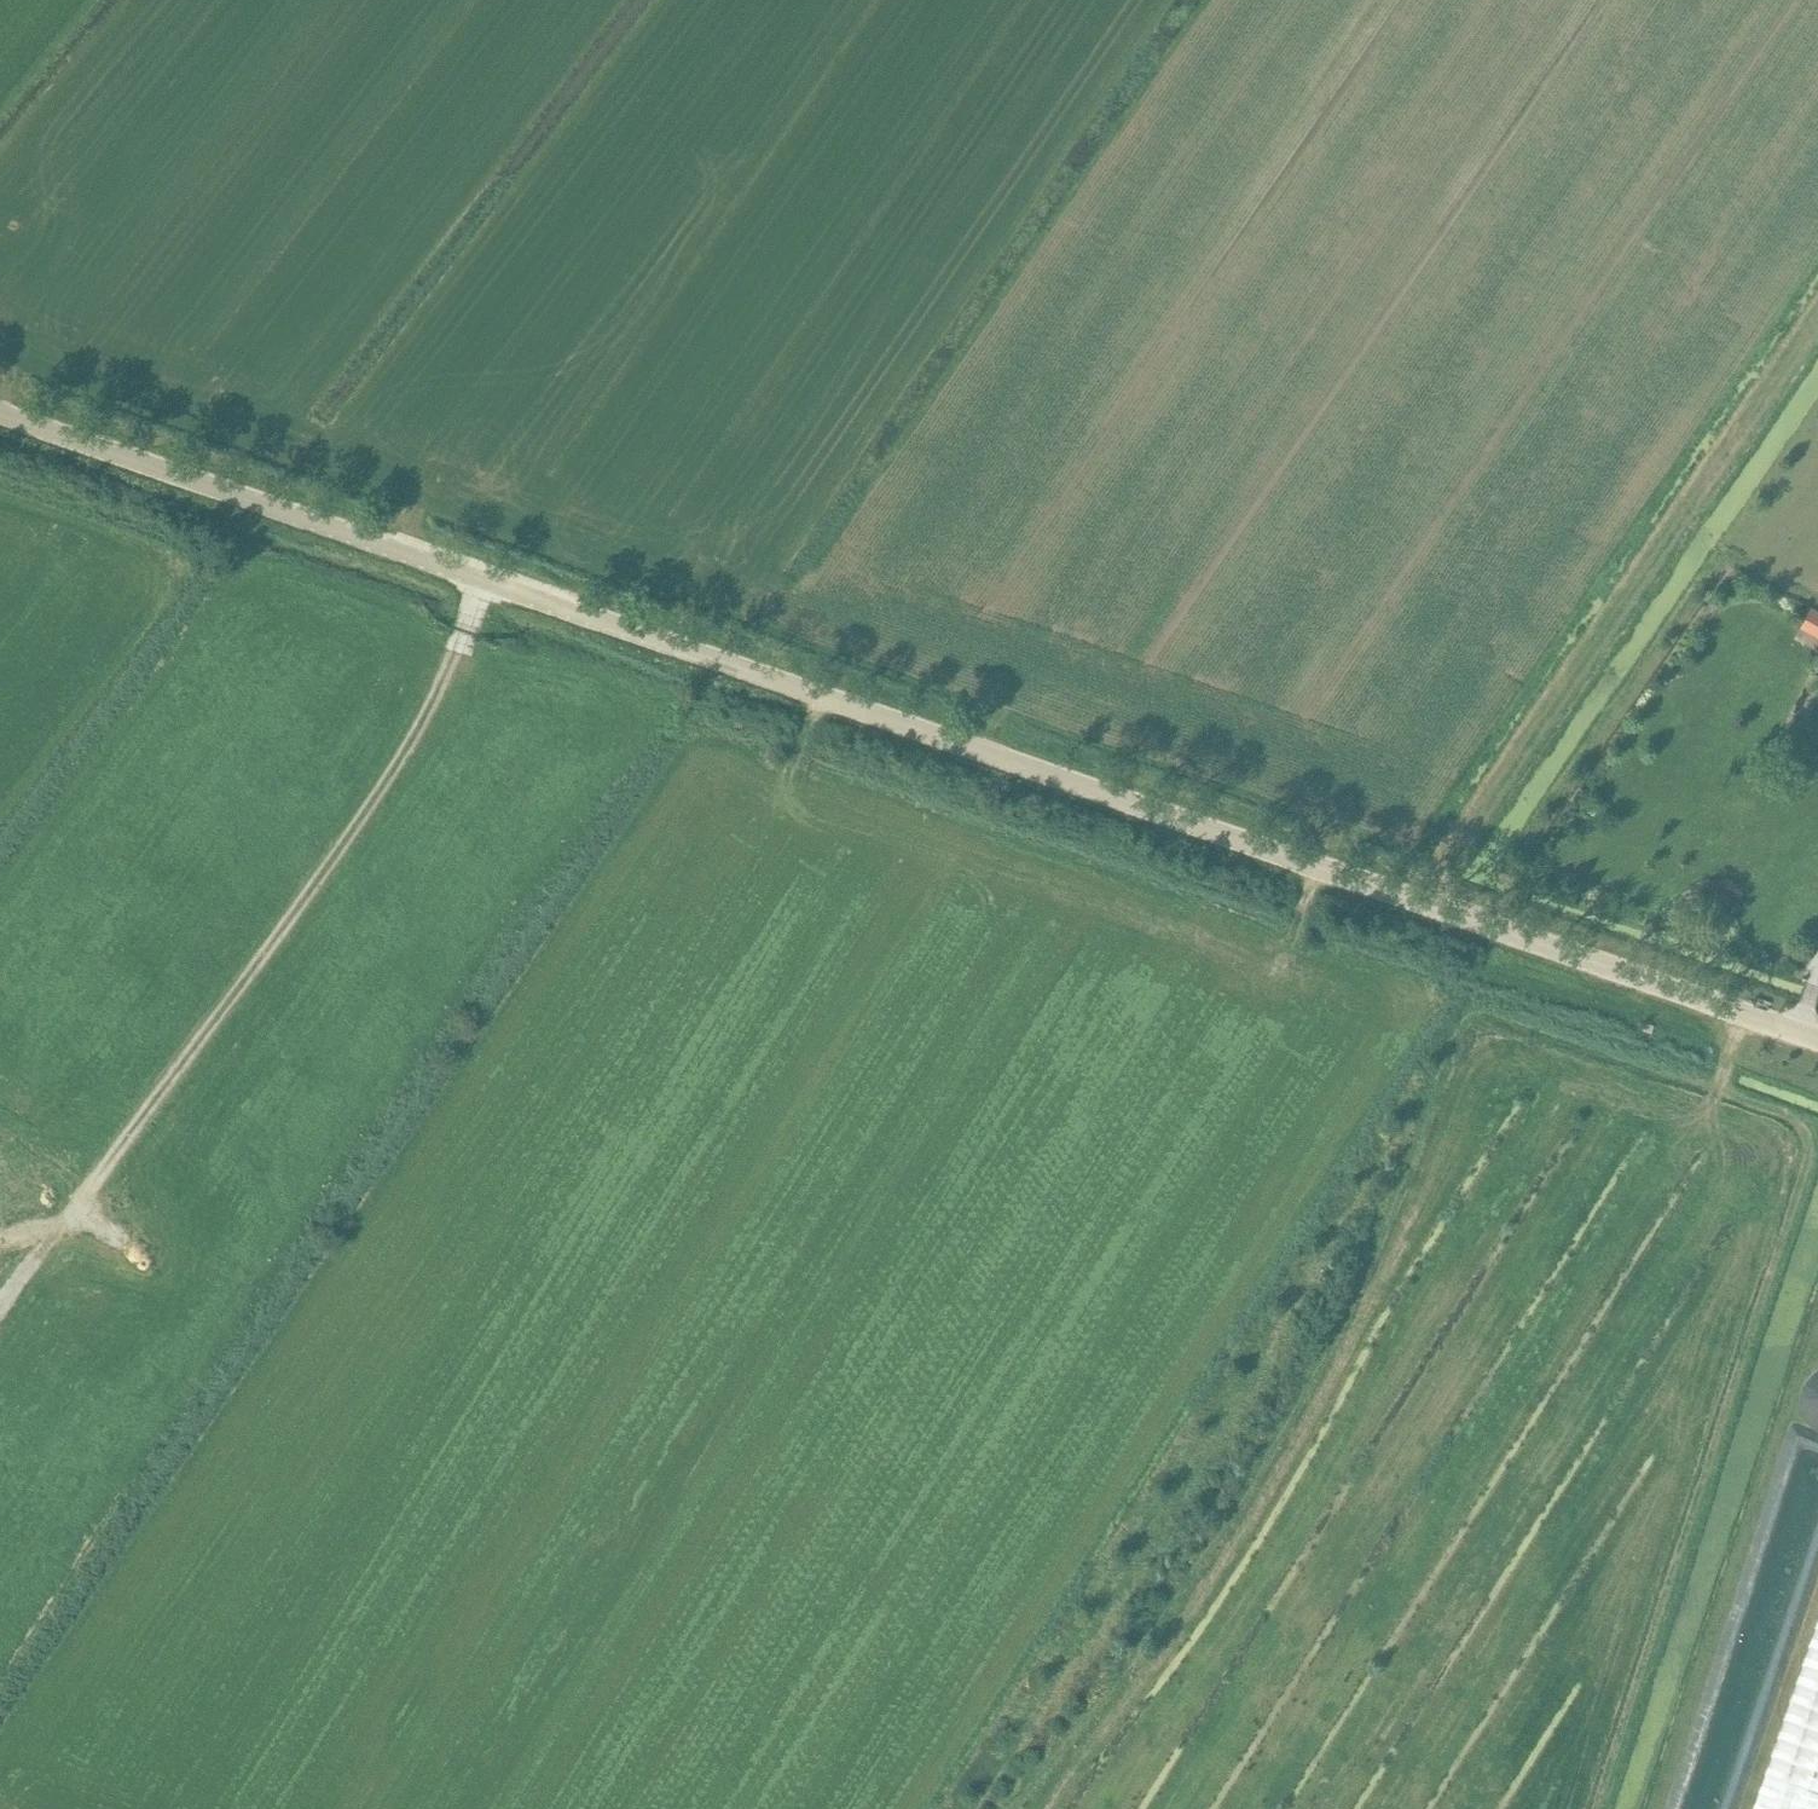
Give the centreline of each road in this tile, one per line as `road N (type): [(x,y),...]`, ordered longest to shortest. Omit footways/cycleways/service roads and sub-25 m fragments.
road 1 (unclassified): [(1817,1040),(0,421)]

